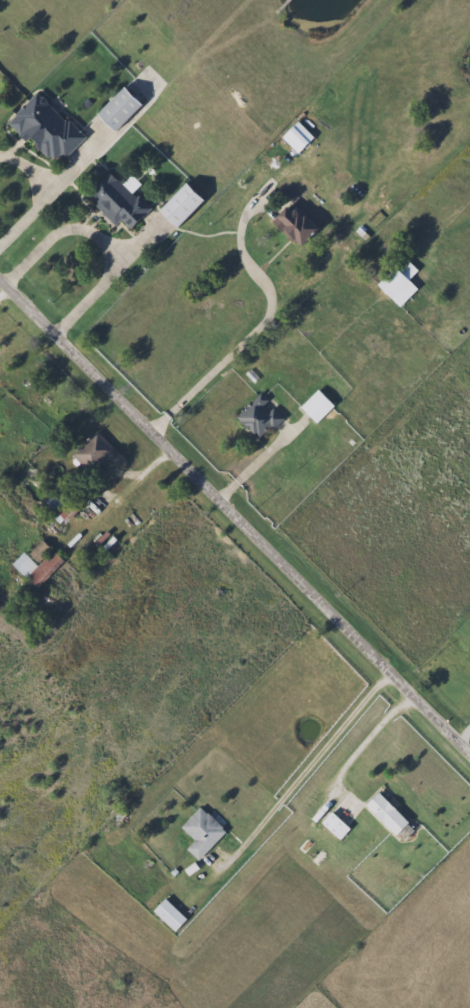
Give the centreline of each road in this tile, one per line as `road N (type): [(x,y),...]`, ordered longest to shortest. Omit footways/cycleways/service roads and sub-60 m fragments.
road 1 (residential): [(0,276),(469,751)]

